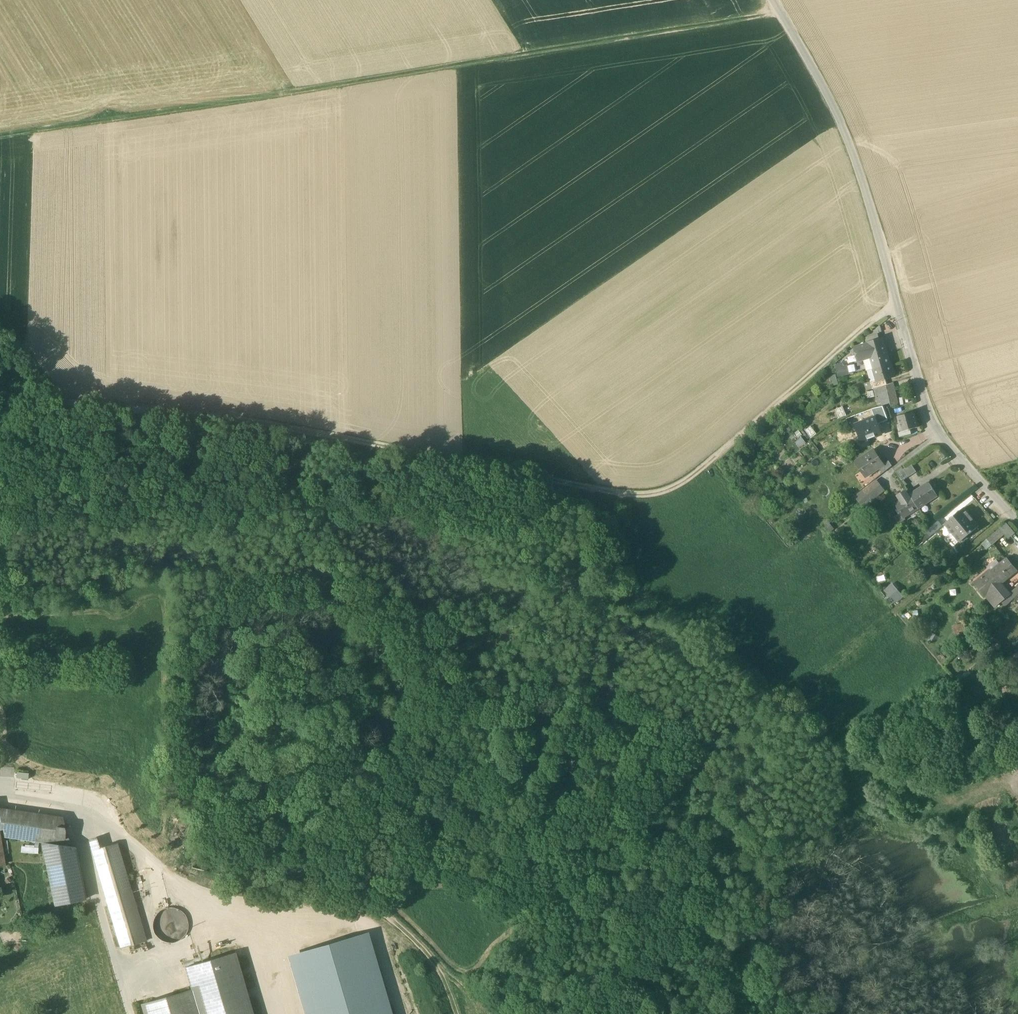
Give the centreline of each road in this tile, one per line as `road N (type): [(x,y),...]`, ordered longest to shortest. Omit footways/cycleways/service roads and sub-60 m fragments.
road 1 (track): [(0,394),(272,427),(631,493),(684,481),(895,303)]
road 2 (track): [(781,15),(0,139)]
road 3 (tertiary): [(1017,521),(927,415),(863,179),(842,123),(772,0)]
road 4 (track): [(162,864),(186,883),(239,901),(375,909),(435,961),(458,1013)]
road 5 (residential): [(0,795),(97,815),(162,864)]

